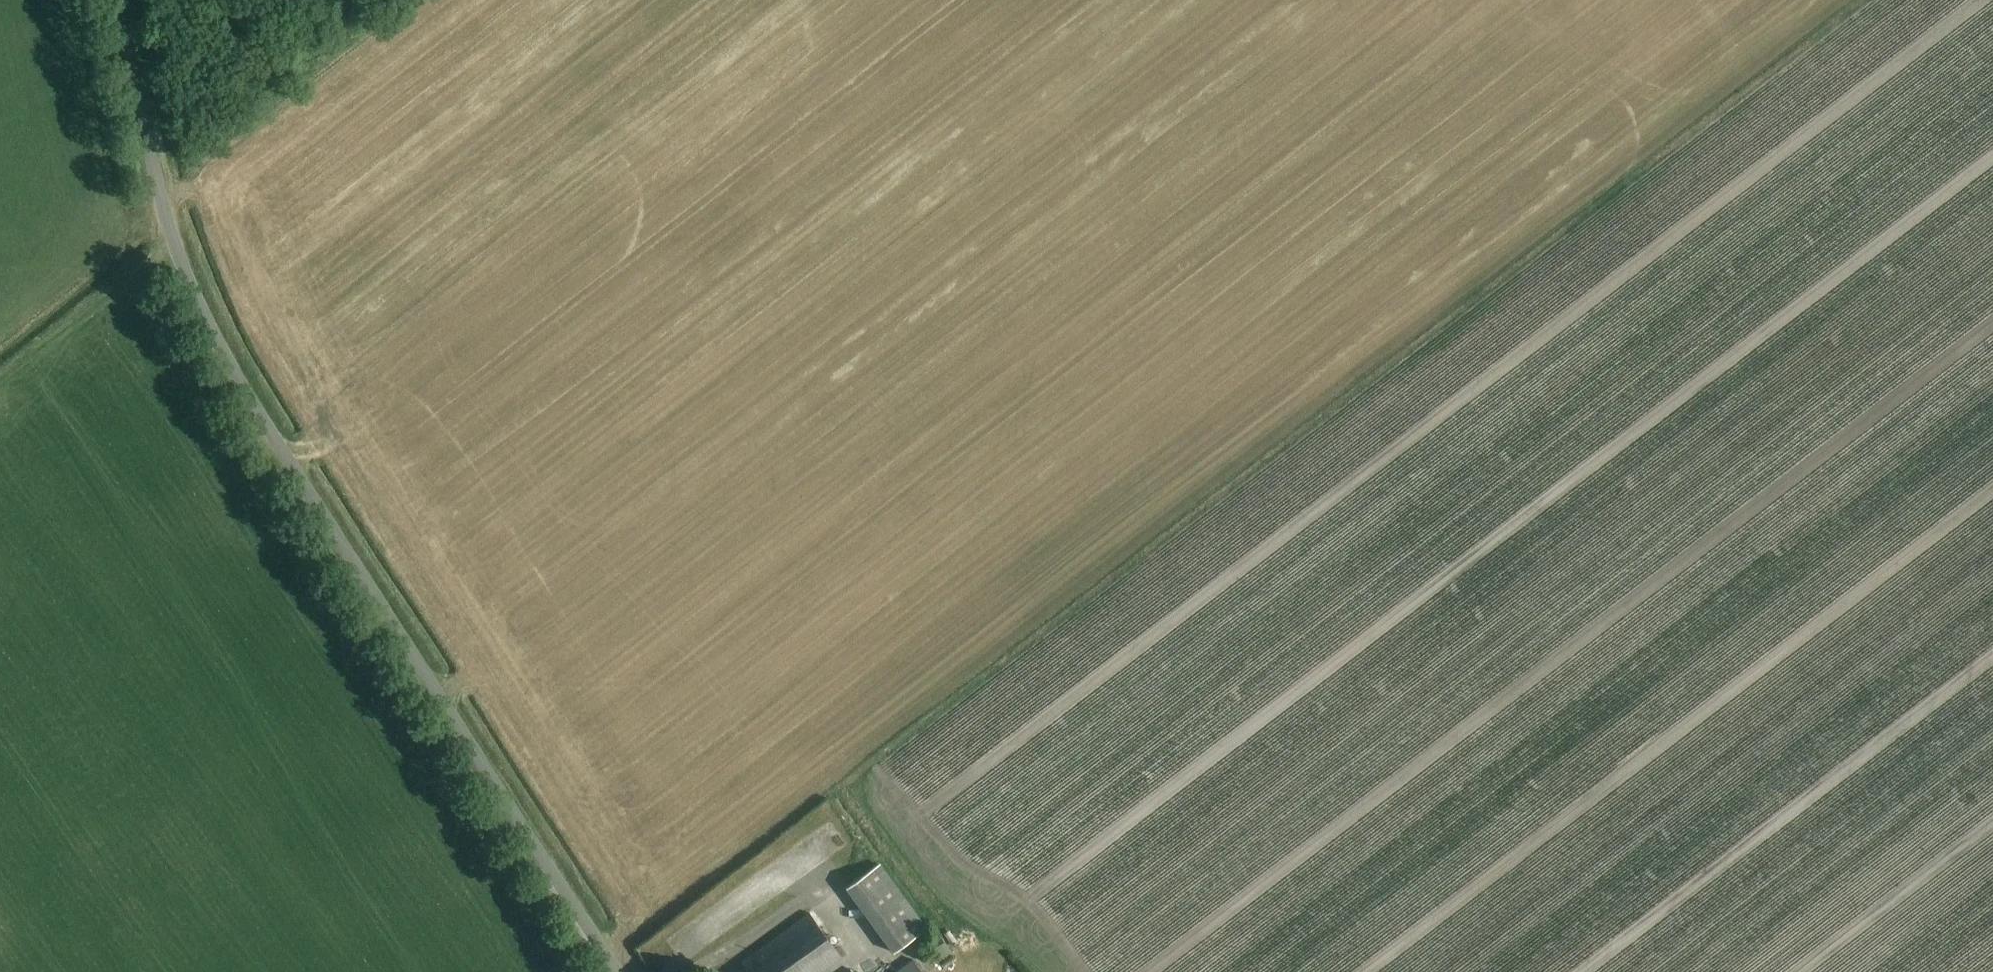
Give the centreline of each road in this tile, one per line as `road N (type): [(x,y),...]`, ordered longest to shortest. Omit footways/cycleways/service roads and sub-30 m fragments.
road 1 (unclassified): [(610,971),(209,330),(154,178),(113,0)]

